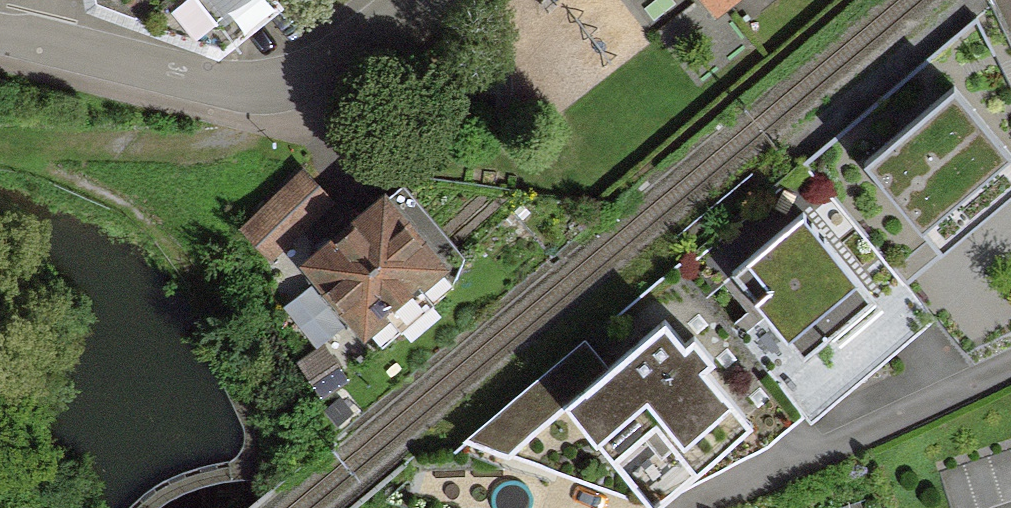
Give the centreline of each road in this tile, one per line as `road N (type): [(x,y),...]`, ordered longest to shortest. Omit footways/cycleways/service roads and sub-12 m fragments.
road 1 (residential): [(0,41),(231,82),(307,75),(404,0)]

